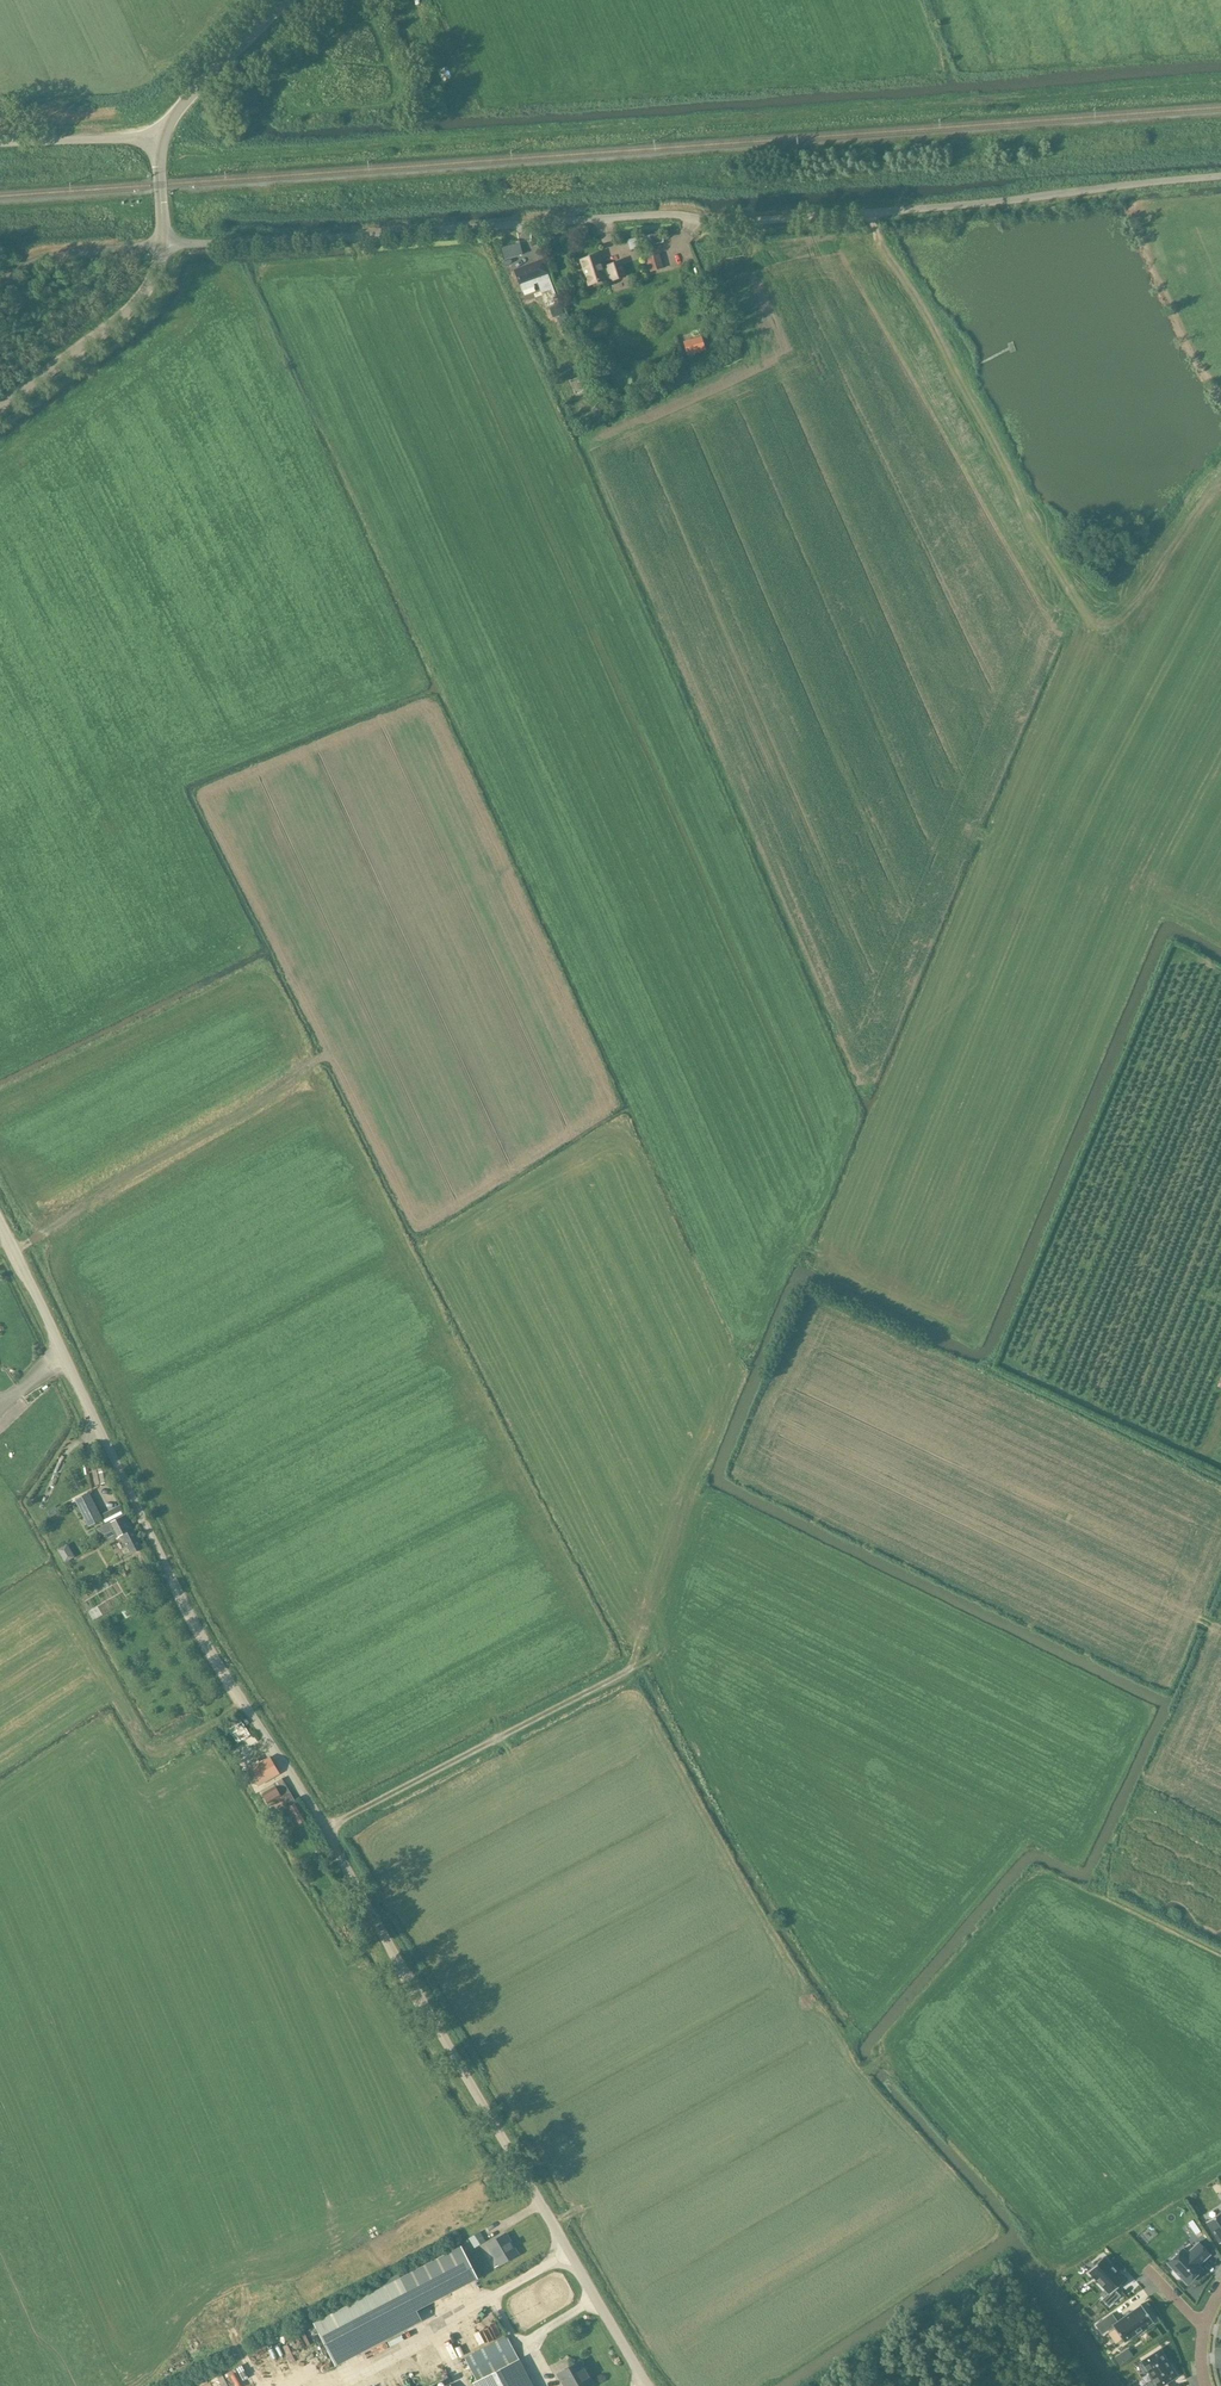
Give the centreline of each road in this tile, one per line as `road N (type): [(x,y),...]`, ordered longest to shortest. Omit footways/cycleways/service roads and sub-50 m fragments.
road 1 (unclassified): [(646,2385),(332,1836),(237,1694),(161,1557),(0,1219)]
road 2 (unclassified): [(164,247),(666,214),(747,221),(1220,178)]
road 3 (unclassified): [(0,404),(145,295),(164,247)]
road 4 (unclassified): [(157,138),(289,0)]
road 5 (unclassified): [(0,284),(47,258),(164,247)]
road 6 (unclassified): [(0,146),(157,138)]

